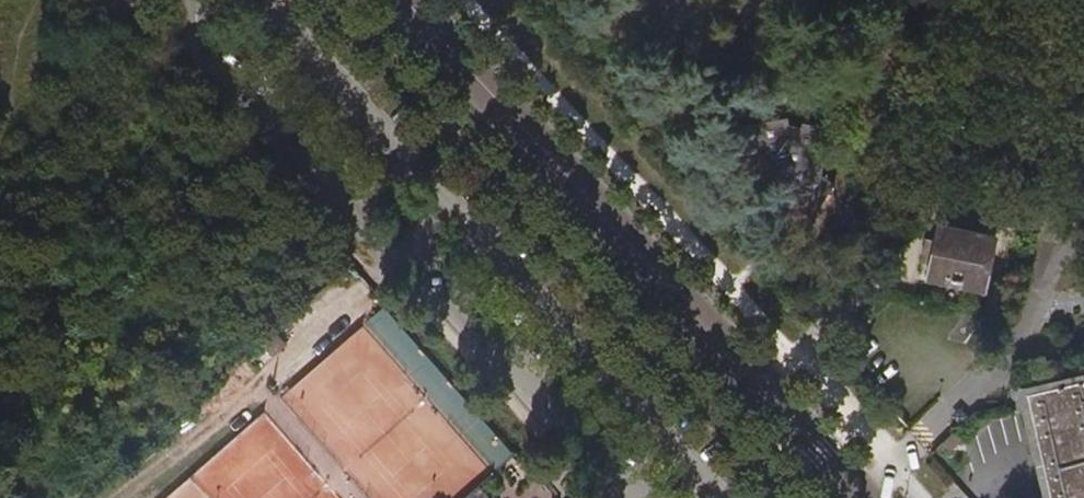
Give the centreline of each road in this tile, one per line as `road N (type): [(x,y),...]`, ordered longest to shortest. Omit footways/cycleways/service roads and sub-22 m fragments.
road 1 (tertiary): [(411,0),(861,497)]
road 2 (track): [(921,497),(677,237),(472,0)]

